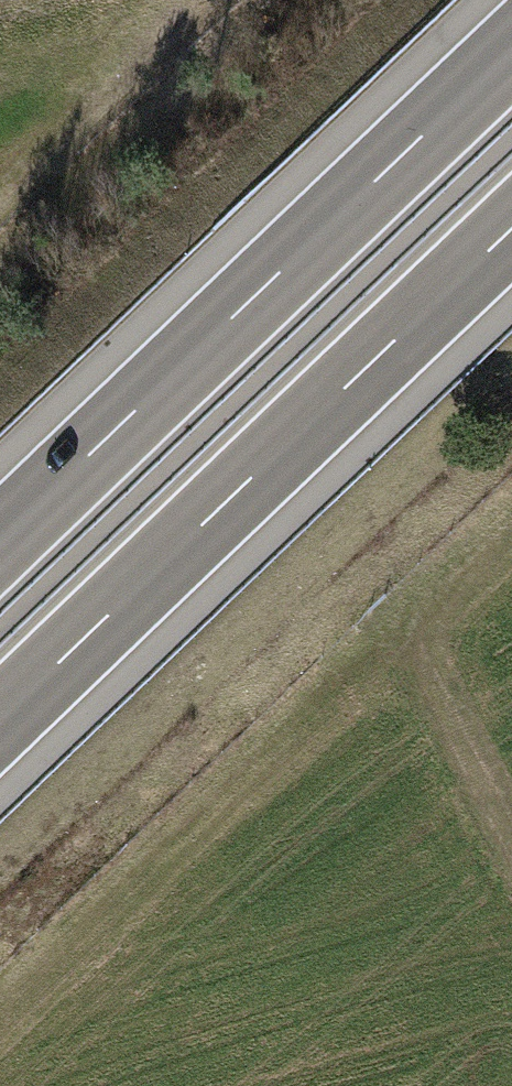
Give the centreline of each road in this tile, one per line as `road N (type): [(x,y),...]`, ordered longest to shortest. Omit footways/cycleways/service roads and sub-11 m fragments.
road 1 (motorway): [(511,54),(0,544)]
road 2 (motorway): [(0,721),(511,233)]
road 3 (track): [(511,836),(433,684),(430,641),(455,587),(511,530)]
road 4 (track): [(0,175),(132,44)]

